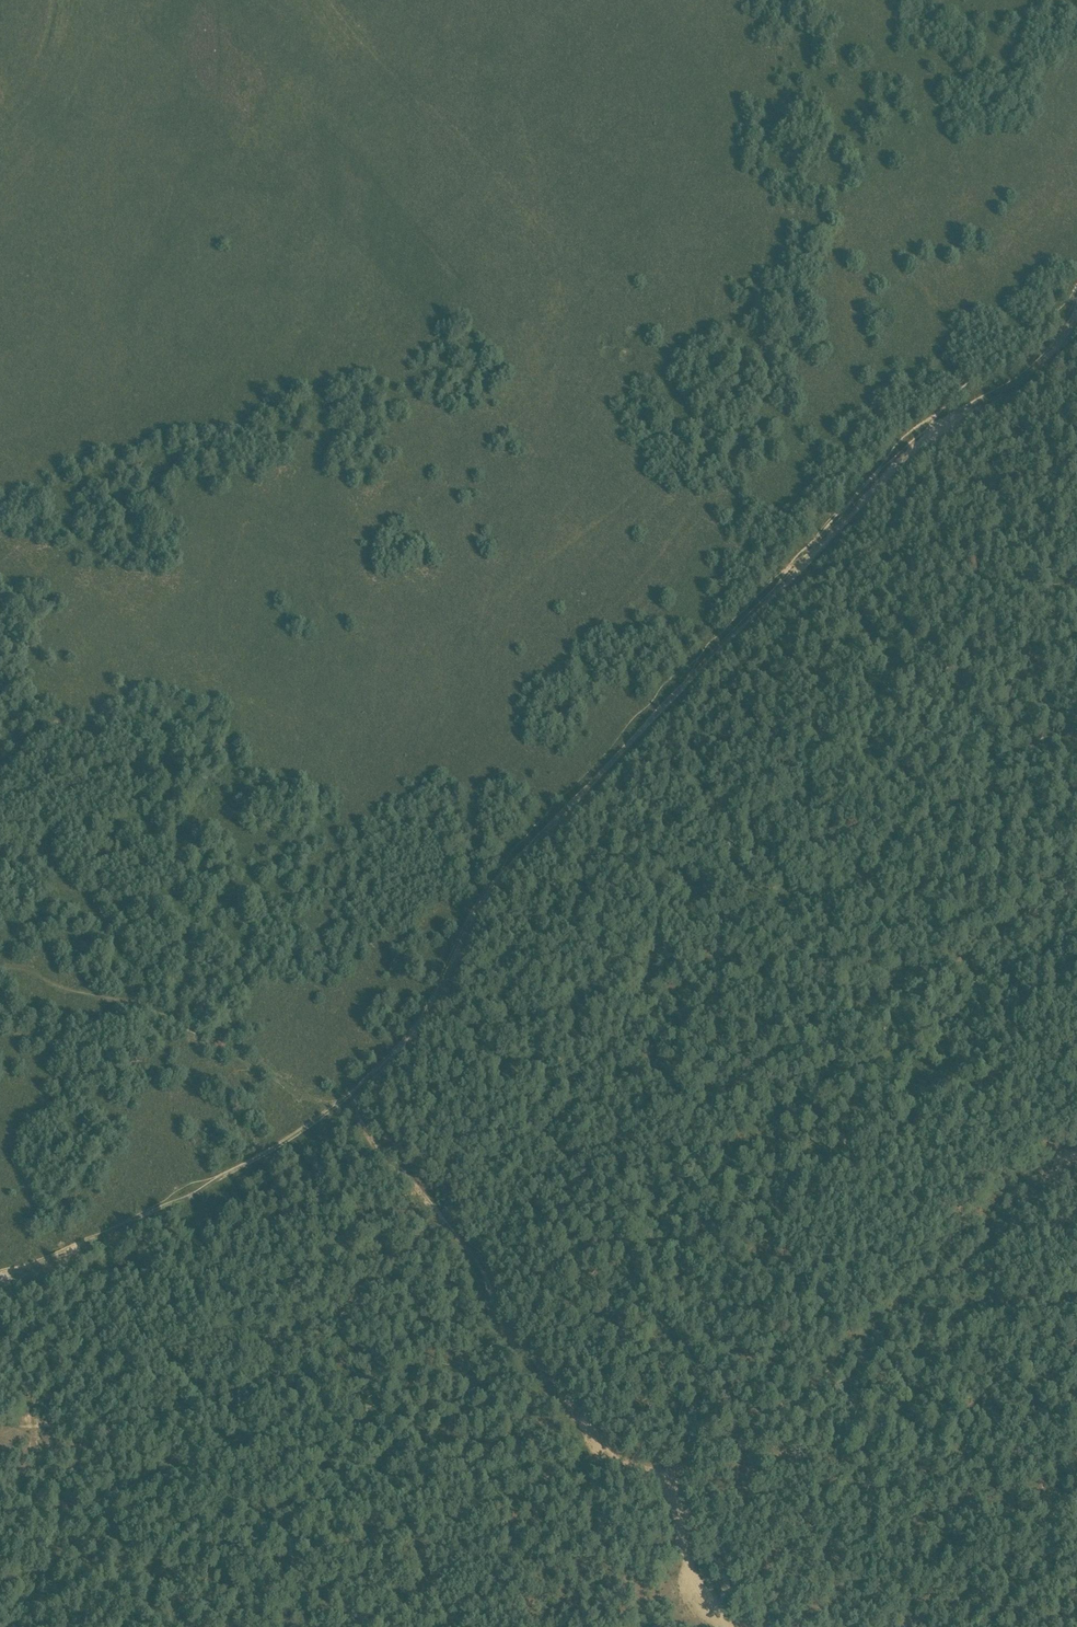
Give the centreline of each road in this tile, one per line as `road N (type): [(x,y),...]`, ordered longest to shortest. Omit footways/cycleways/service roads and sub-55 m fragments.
road 1 (track): [(340,1104),(414,1036),(499,885),(899,467),(937,432),(1014,387),(1060,346),(1076,313)]
road 2 (track): [(725,1626),(698,1598),(664,1480),(601,1451),(494,1318),(430,1202),(340,1104)]
road 3 (track): [(0,1282),(102,1243),(256,1160),(340,1104)]

